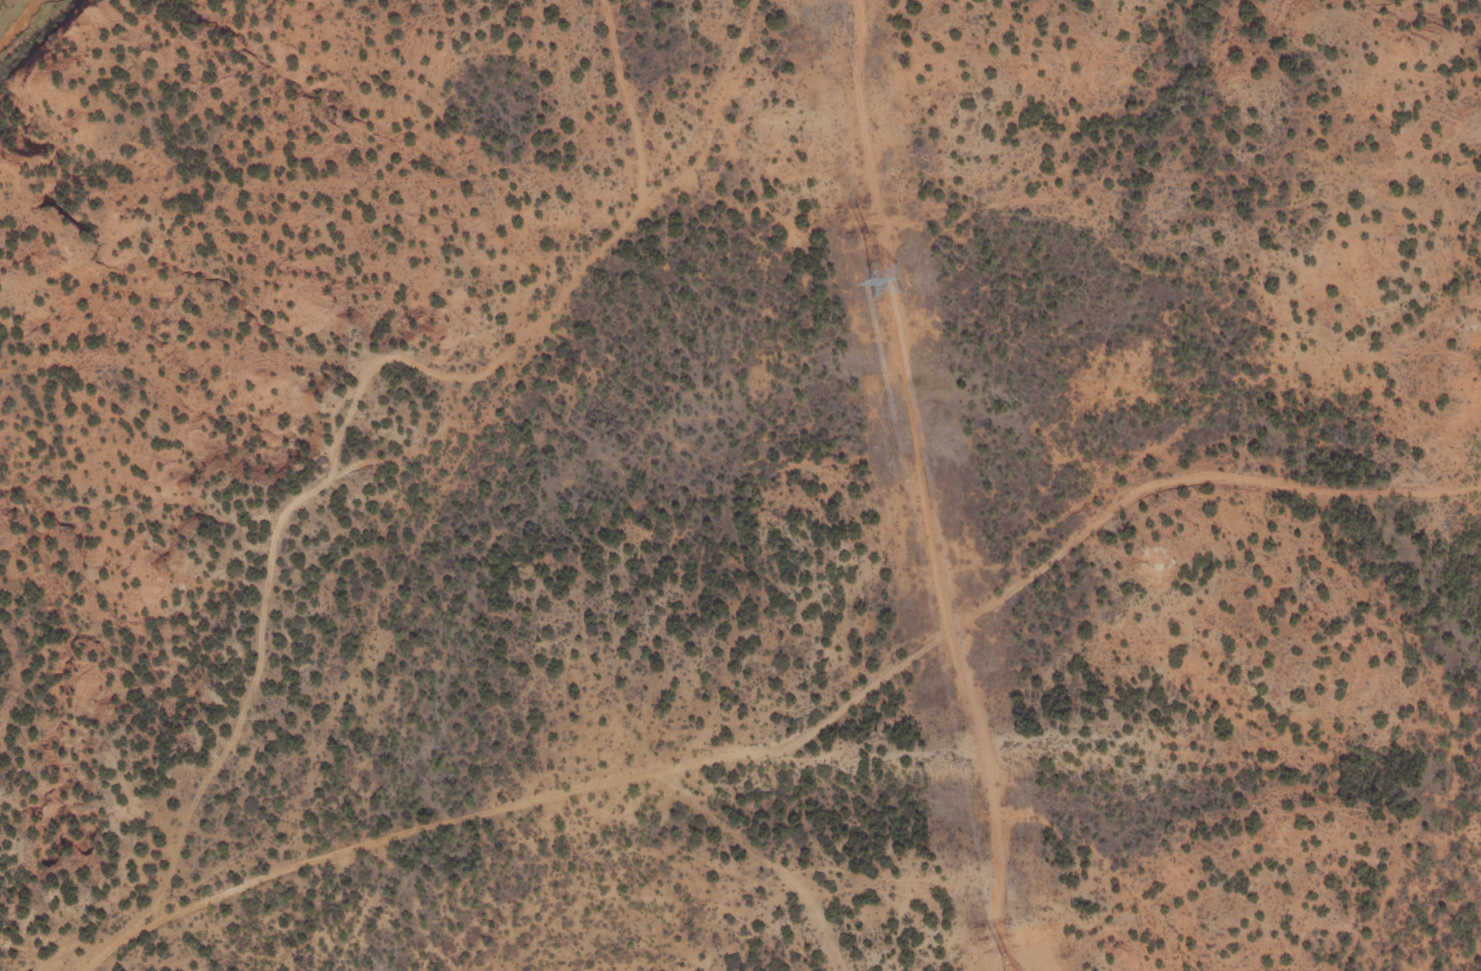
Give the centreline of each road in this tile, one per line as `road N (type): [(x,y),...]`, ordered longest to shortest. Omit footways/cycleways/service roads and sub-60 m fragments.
road 1 (track): [(137,860),(710,758),(873,676),(1005,569),(1121,503),(1253,468),(1480,467)]
road 2 (track): [(725,0),(659,177),(593,269),(482,371),(269,504),(147,799),(137,860),(54,970)]

